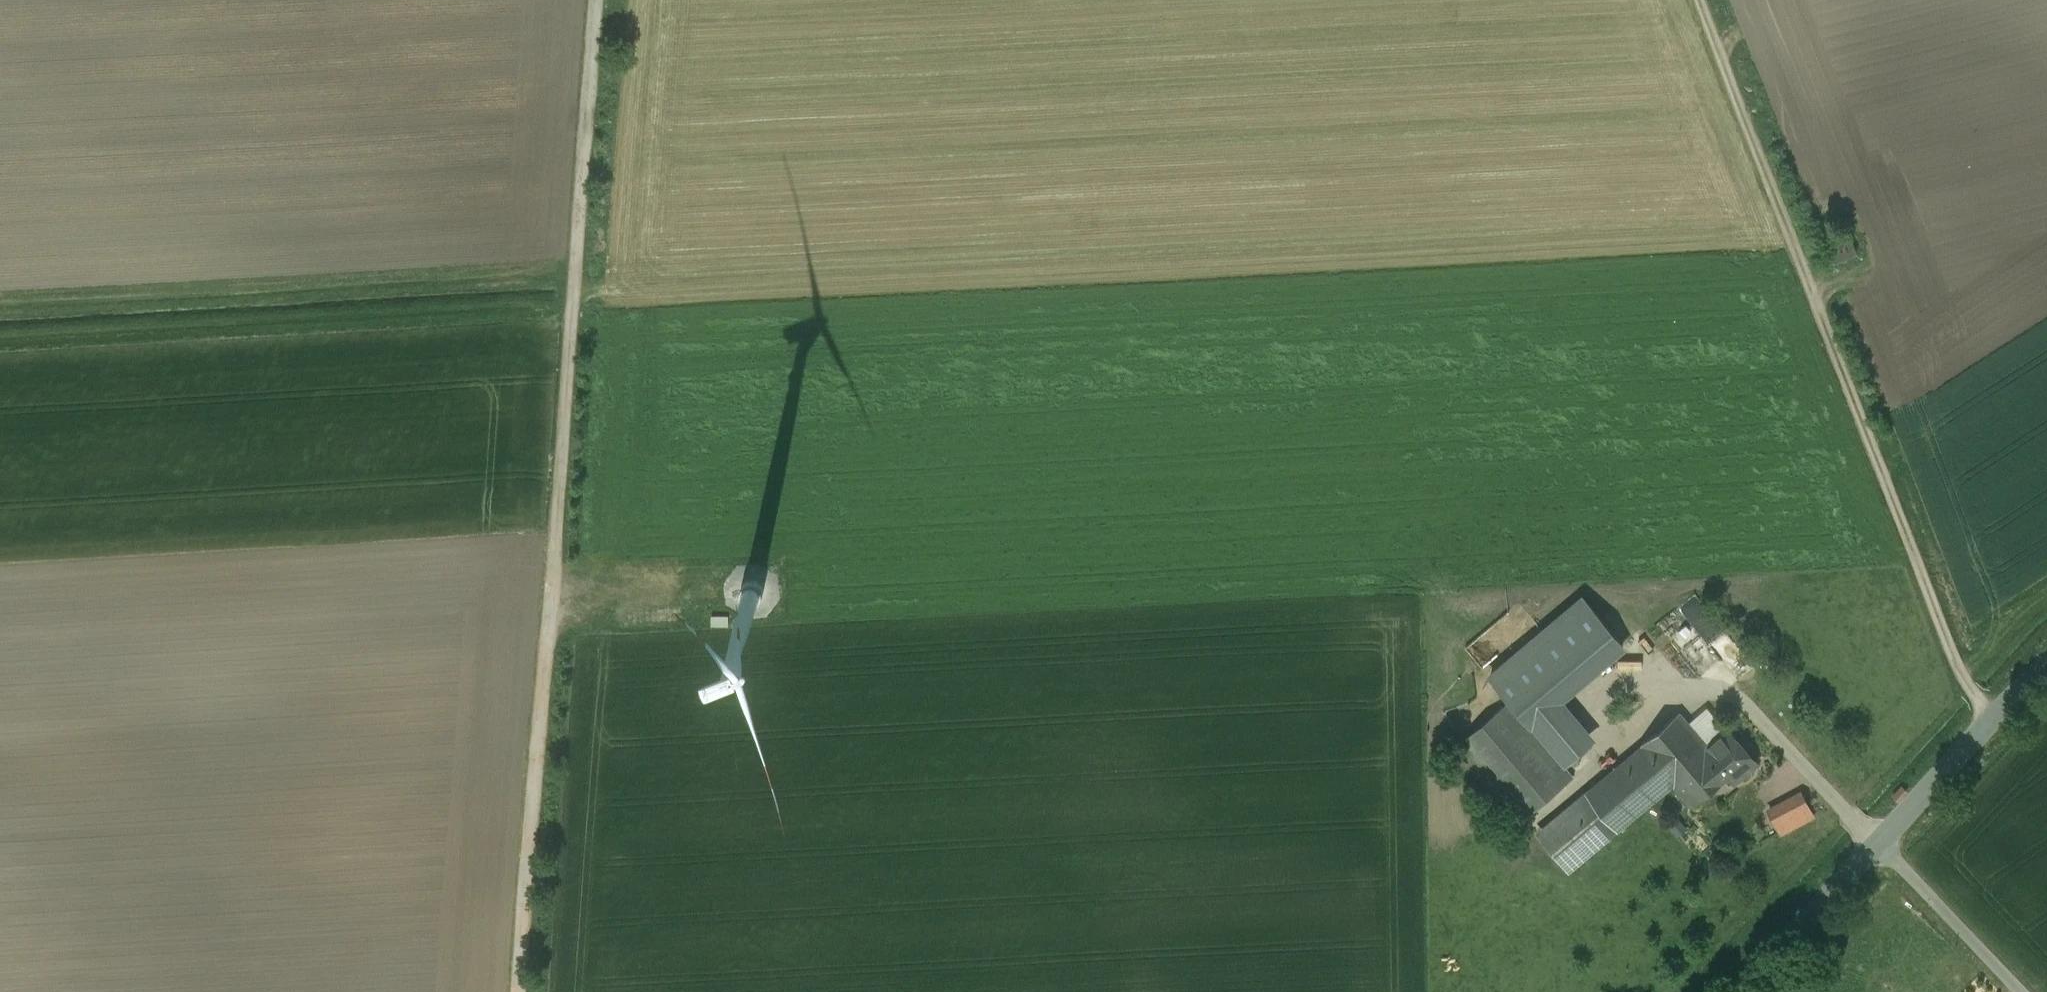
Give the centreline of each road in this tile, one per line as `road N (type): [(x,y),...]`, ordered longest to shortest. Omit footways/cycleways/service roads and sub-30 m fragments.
road 1 (track): [(526,991),(599,0)]
road 2 (track): [(1994,722),(1945,636),(1699,0)]
road 3 (unclassified): [(1742,991),(2046,670)]

